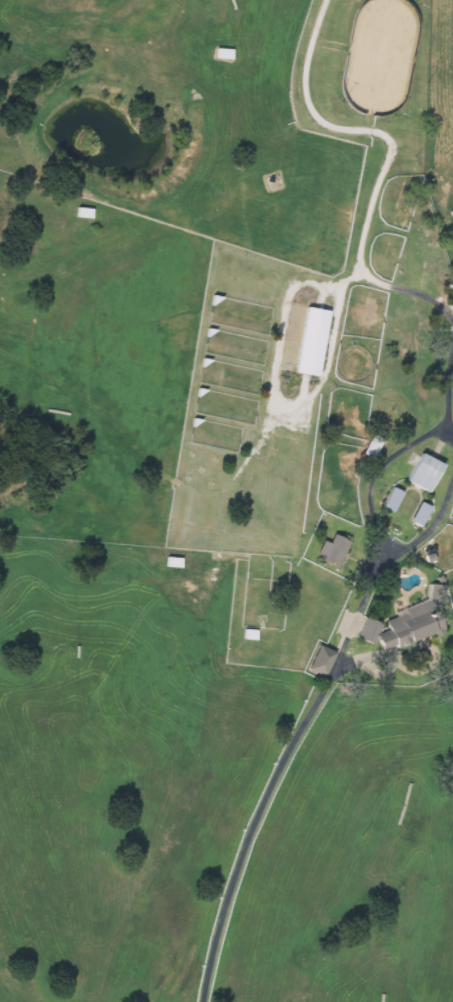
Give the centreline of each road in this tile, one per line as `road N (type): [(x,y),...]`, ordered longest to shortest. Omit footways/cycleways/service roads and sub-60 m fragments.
road 1 (residential): [(200,1001),(255,814),(383,563)]

